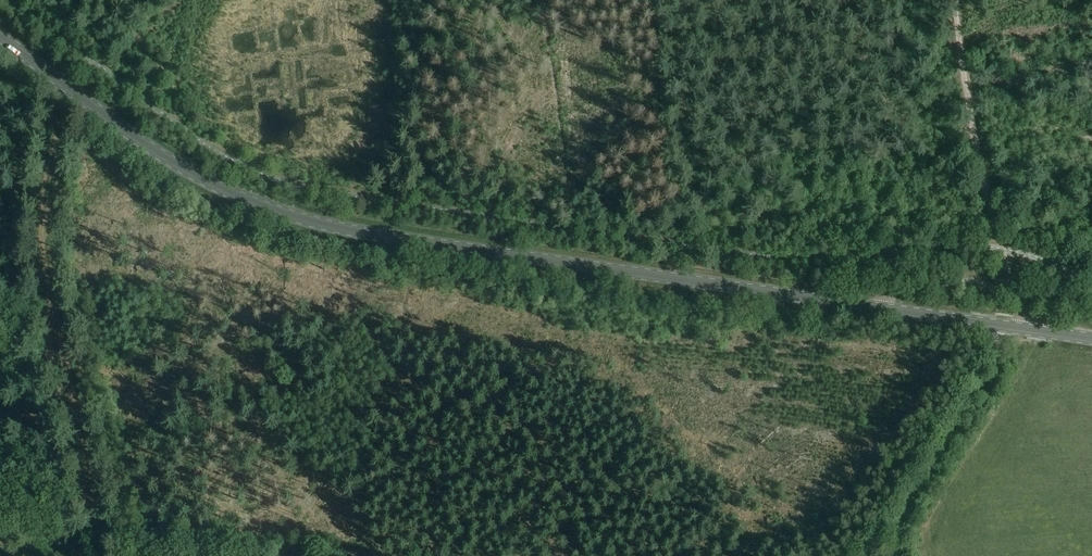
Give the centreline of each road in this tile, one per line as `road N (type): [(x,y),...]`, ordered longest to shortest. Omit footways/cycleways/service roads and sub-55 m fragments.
road 1 (secondary): [(1091,340),(309,222),(200,178),(0,37)]
road 2 (track): [(75,46),(56,79),(43,139),(37,308)]
road 3 (track): [(860,555),(998,339)]
road 4 (track): [(1001,249),(955,0)]
road 5 (track): [(98,526),(61,344),(37,308)]

